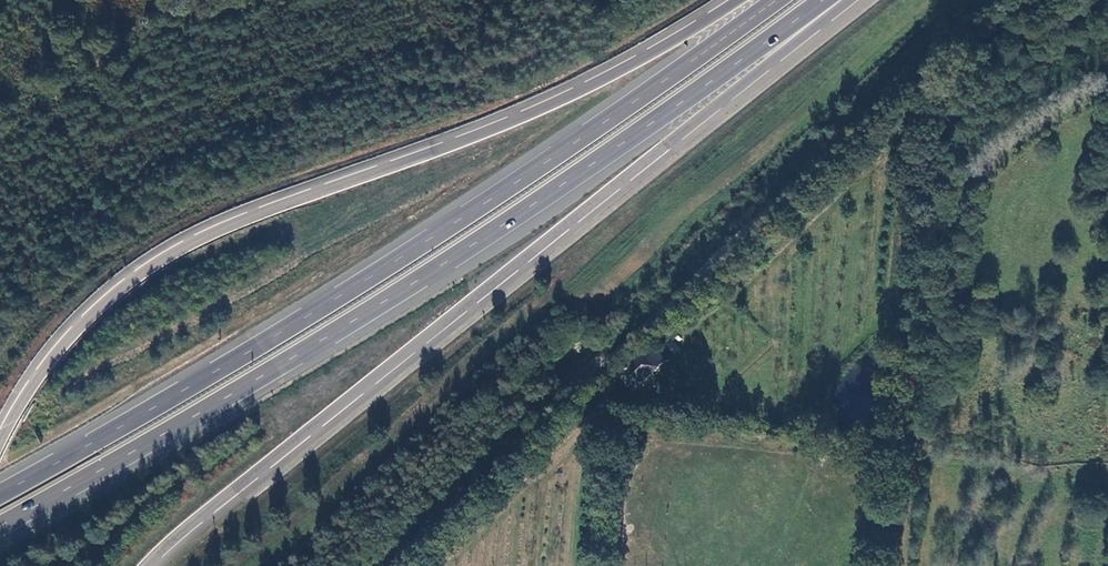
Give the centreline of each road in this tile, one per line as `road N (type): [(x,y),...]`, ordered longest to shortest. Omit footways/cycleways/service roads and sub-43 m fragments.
road 1 (motorway): [(0,528),(417,284),(822,0)]
road 2 (motorway): [(775,0),(403,259),(0,496)]
road 3 (motorway): [(150,565),(848,0)]
road 4 (motorway): [(739,0),(616,79),(188,248),(71,335),(0,445)]

